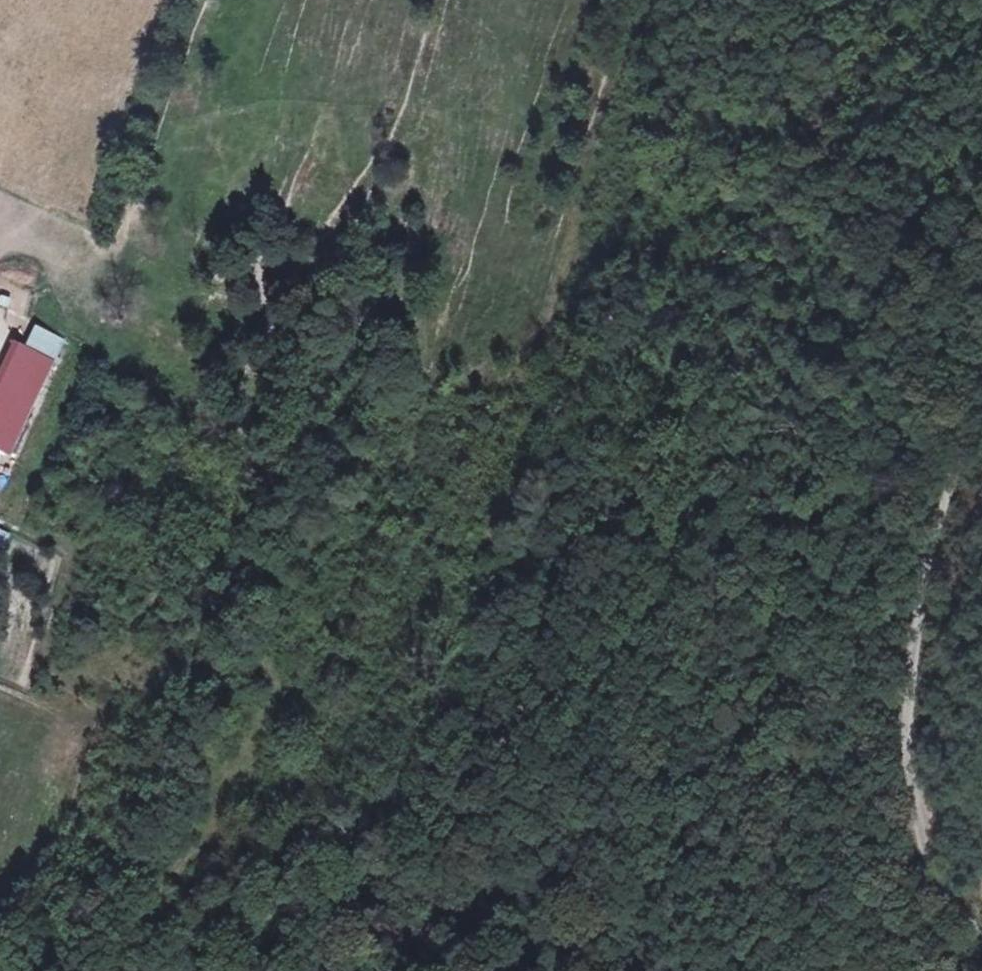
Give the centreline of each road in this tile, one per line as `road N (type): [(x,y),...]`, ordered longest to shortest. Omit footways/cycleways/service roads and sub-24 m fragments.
road 1 (track): [(981,384),(918,605),(908,694),(915,790),(928,843),(941,883),(981,934)]

